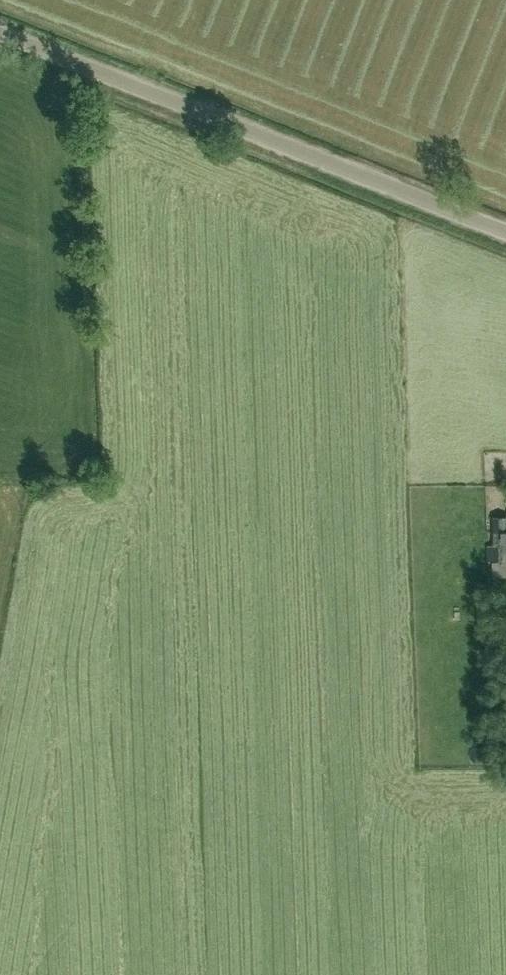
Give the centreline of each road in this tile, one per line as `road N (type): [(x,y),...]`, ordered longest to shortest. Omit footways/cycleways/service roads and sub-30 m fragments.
road 1 (unclassified): [(505,231),(0,34)]

